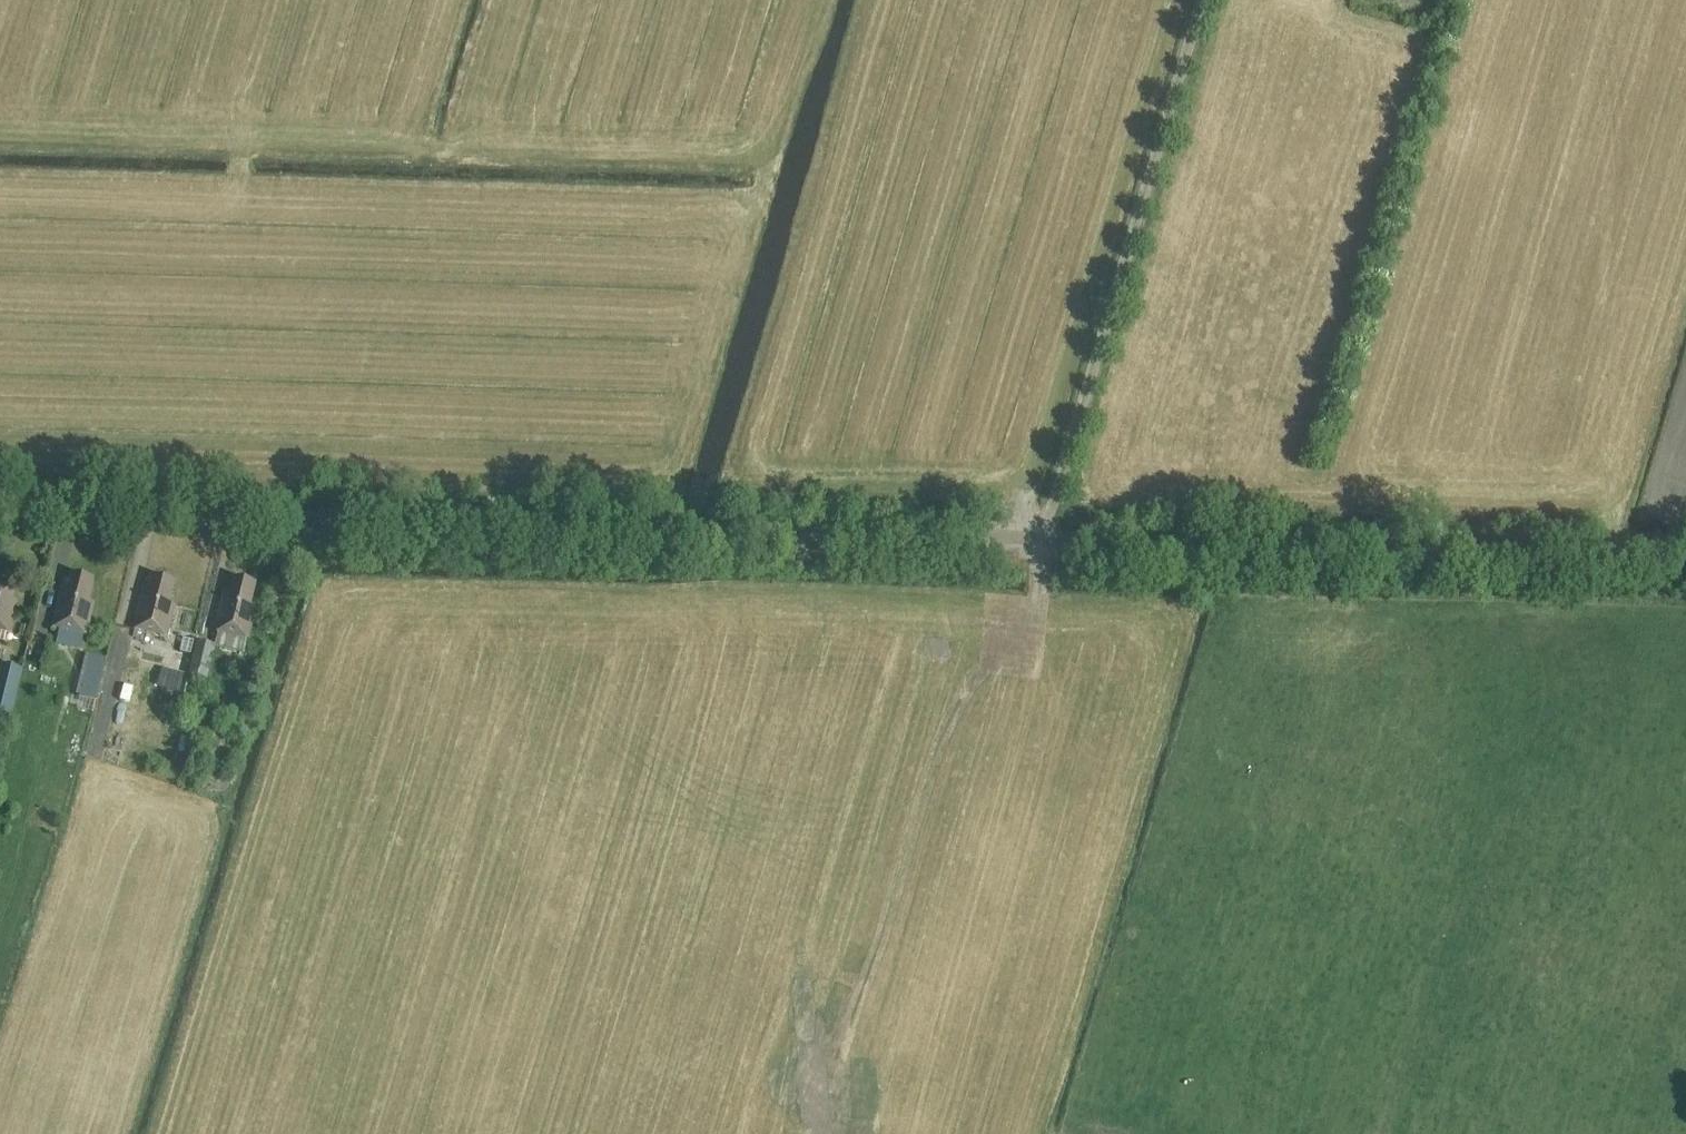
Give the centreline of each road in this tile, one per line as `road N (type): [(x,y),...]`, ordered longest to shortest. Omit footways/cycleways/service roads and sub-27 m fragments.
road 1 (unclassified): [(0,510),(1685,558)]

